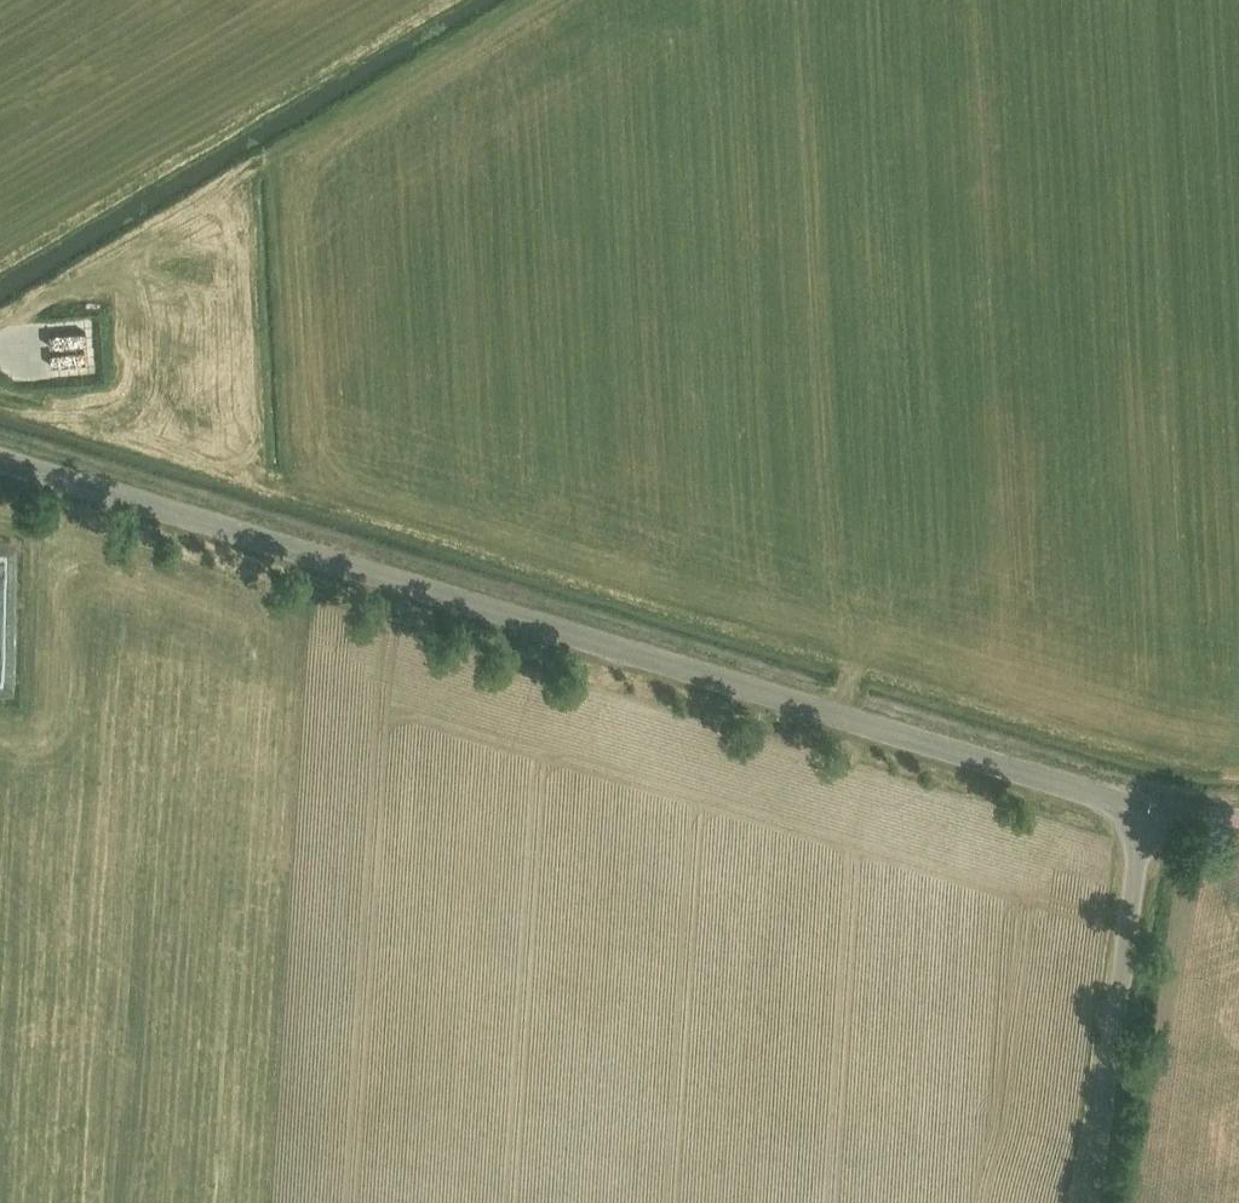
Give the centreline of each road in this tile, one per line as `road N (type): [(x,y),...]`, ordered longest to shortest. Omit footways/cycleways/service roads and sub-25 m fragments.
road 1 (unclassified): [(1143,805),(0,457)]
road 2 (unclassified): [(1091,1202),(1143,805)]

